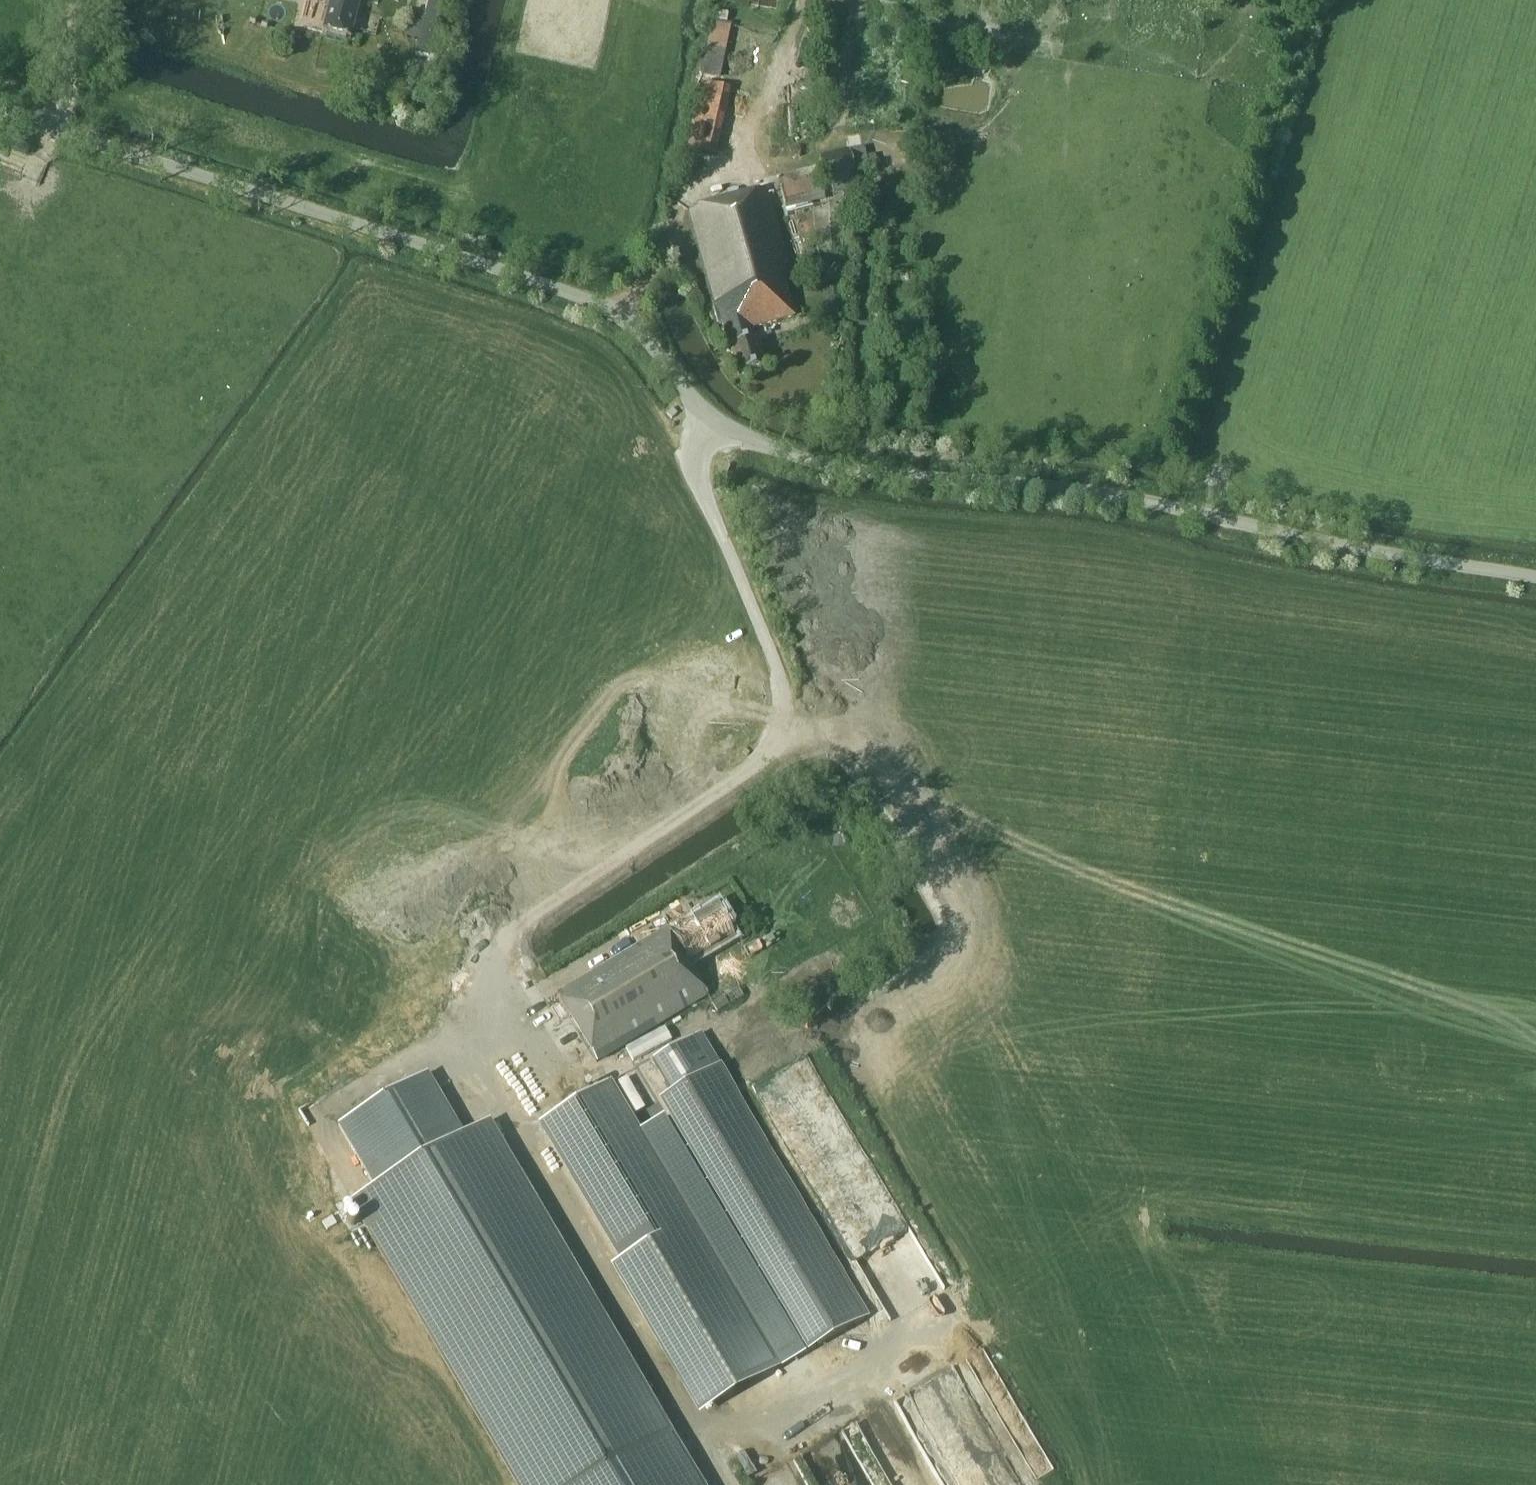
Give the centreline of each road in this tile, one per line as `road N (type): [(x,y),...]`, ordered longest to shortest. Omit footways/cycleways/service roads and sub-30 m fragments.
road 1 (unclassified): [(1535,578),(1094,492),(875,473),(794,455),(703,411),(651,346),(593,302),(0,112)]

